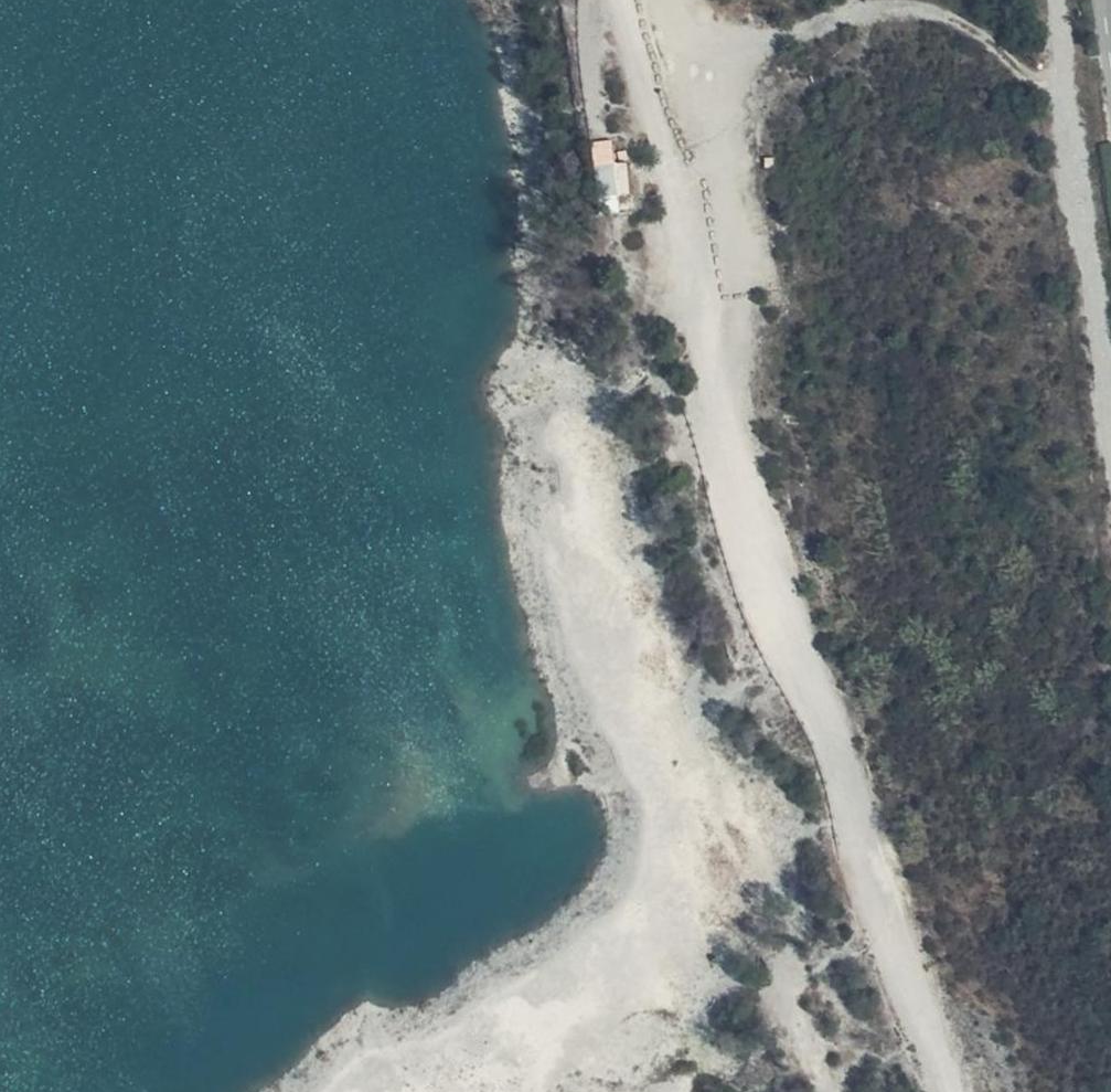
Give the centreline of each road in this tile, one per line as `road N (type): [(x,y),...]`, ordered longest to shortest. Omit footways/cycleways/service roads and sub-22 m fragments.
road 1 (track): [(614,0),(722,397),(951,1091)]
road 2 (track): [(1110,409),(1054,0)]

